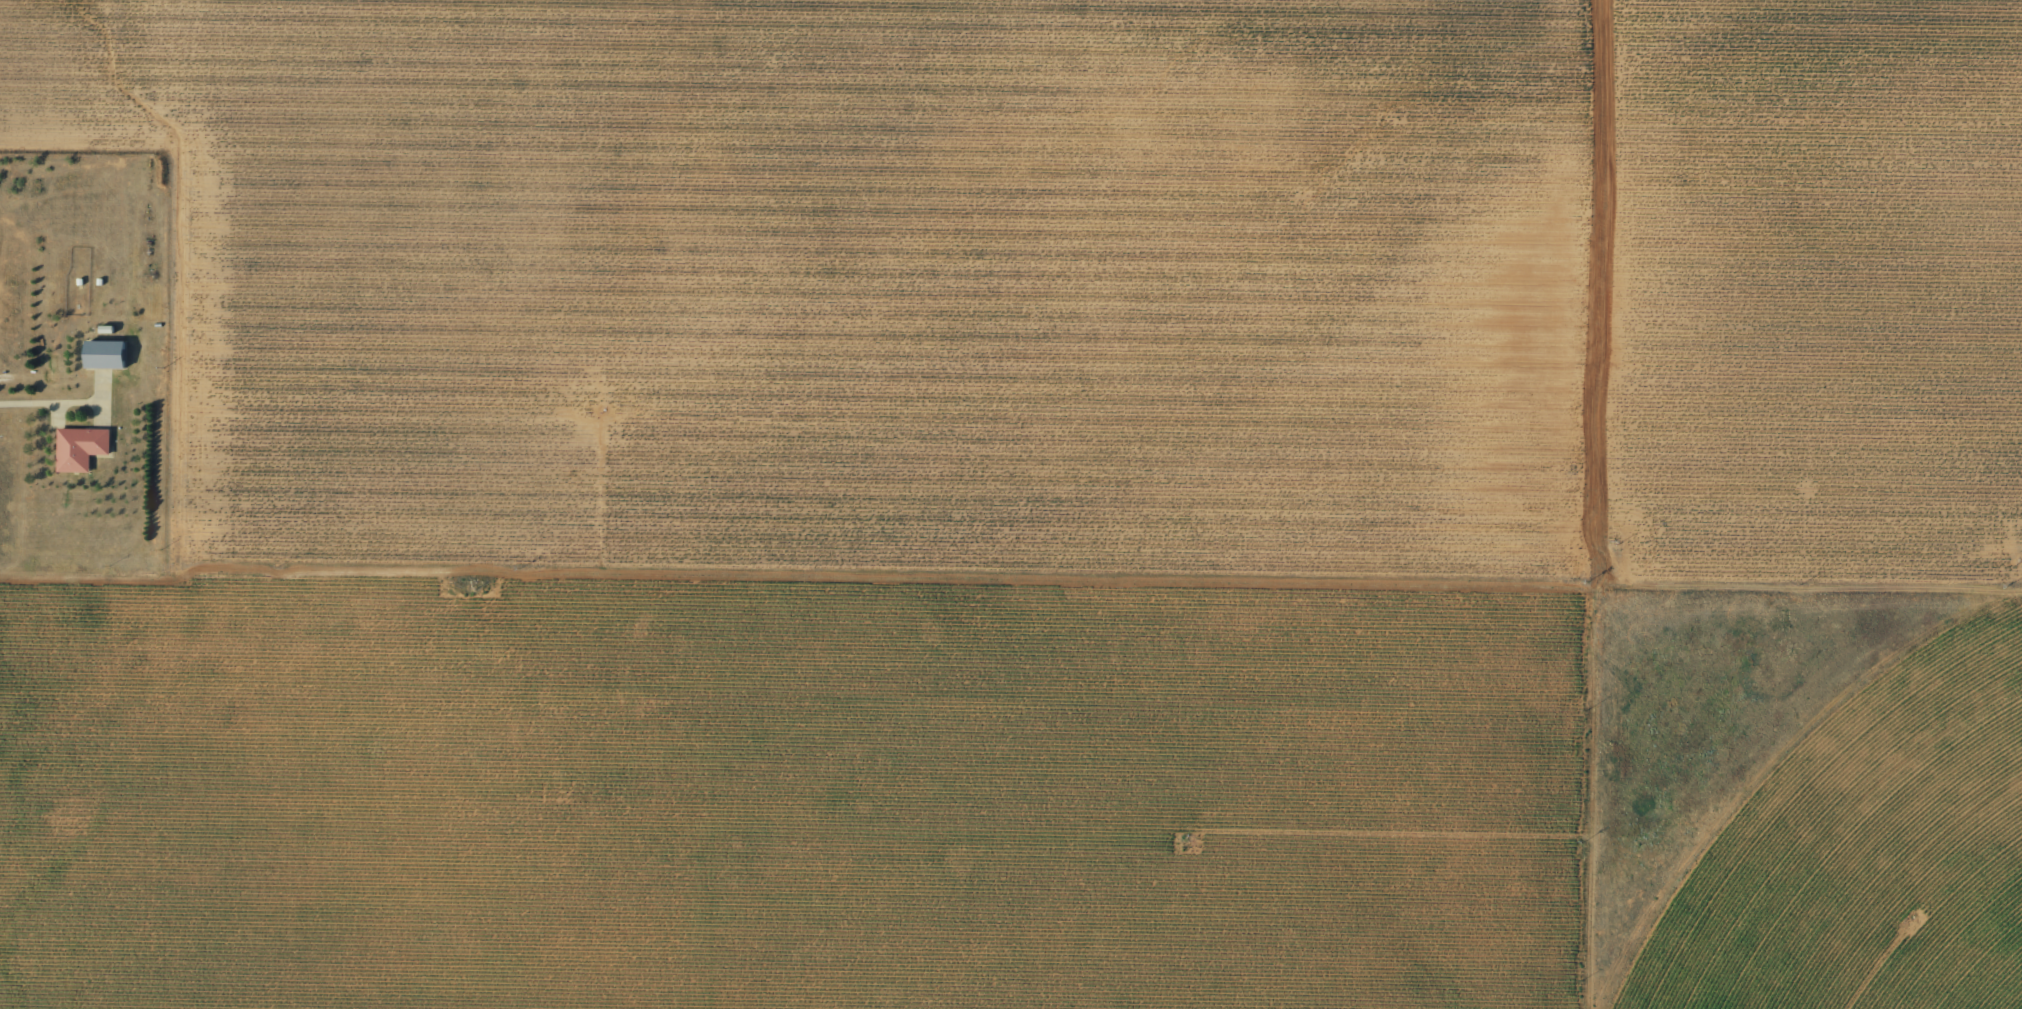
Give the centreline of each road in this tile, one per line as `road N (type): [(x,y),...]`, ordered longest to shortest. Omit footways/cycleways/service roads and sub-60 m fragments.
road 1 (residential): [(2021,585),(450,554),(0,558)]
road 2 (residential): [(1603,1008),(1617,0)]

